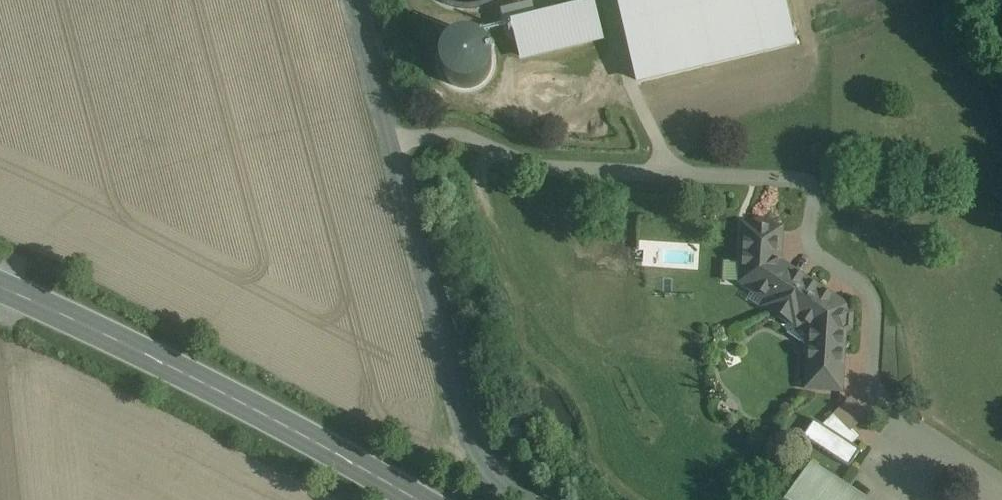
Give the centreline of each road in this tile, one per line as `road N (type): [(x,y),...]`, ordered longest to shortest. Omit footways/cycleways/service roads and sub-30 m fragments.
road 1 (unclassified): [(518,499),(470,456),(350,0)]
road 2 (secondary): [(415,499),(186,375),(0,290)]

